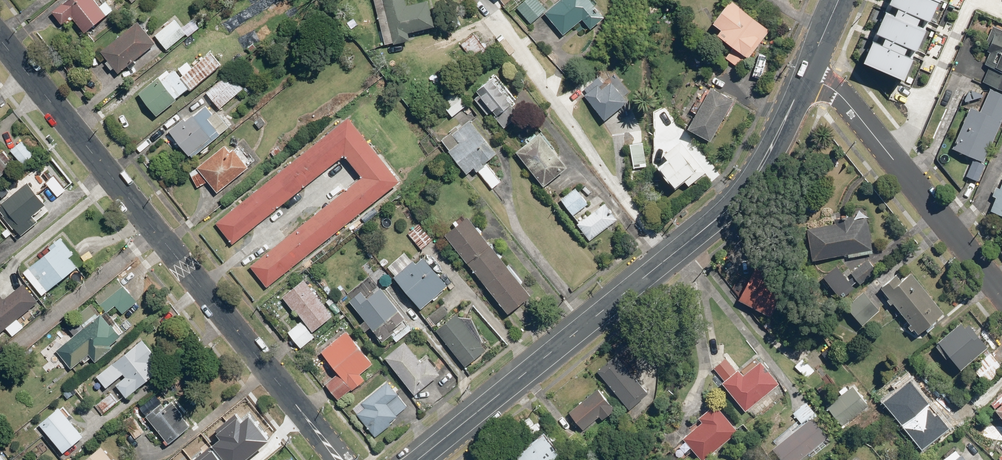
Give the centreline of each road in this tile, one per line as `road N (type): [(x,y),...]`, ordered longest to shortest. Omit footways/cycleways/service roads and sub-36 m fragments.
road 1 (tertiary): [(804,76),(776,139),(732,204),(419,459)]
road 2 (residential): [(340,459),(0,34)]
road 3 (residential): [(804,76),(851,108),(1001,290)]

